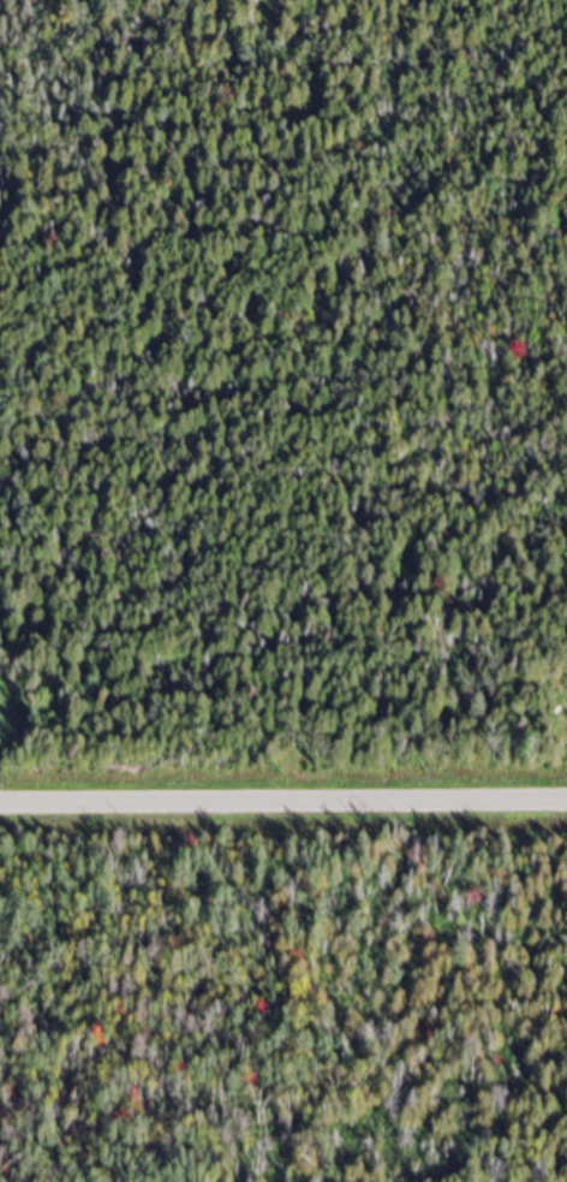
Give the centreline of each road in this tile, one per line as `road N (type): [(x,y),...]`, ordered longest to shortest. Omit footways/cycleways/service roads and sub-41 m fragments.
road 1 (residential): [(174,786),(109,154),(63,0)]
road 2 (tertiary): [(566,784),(0,787)]

